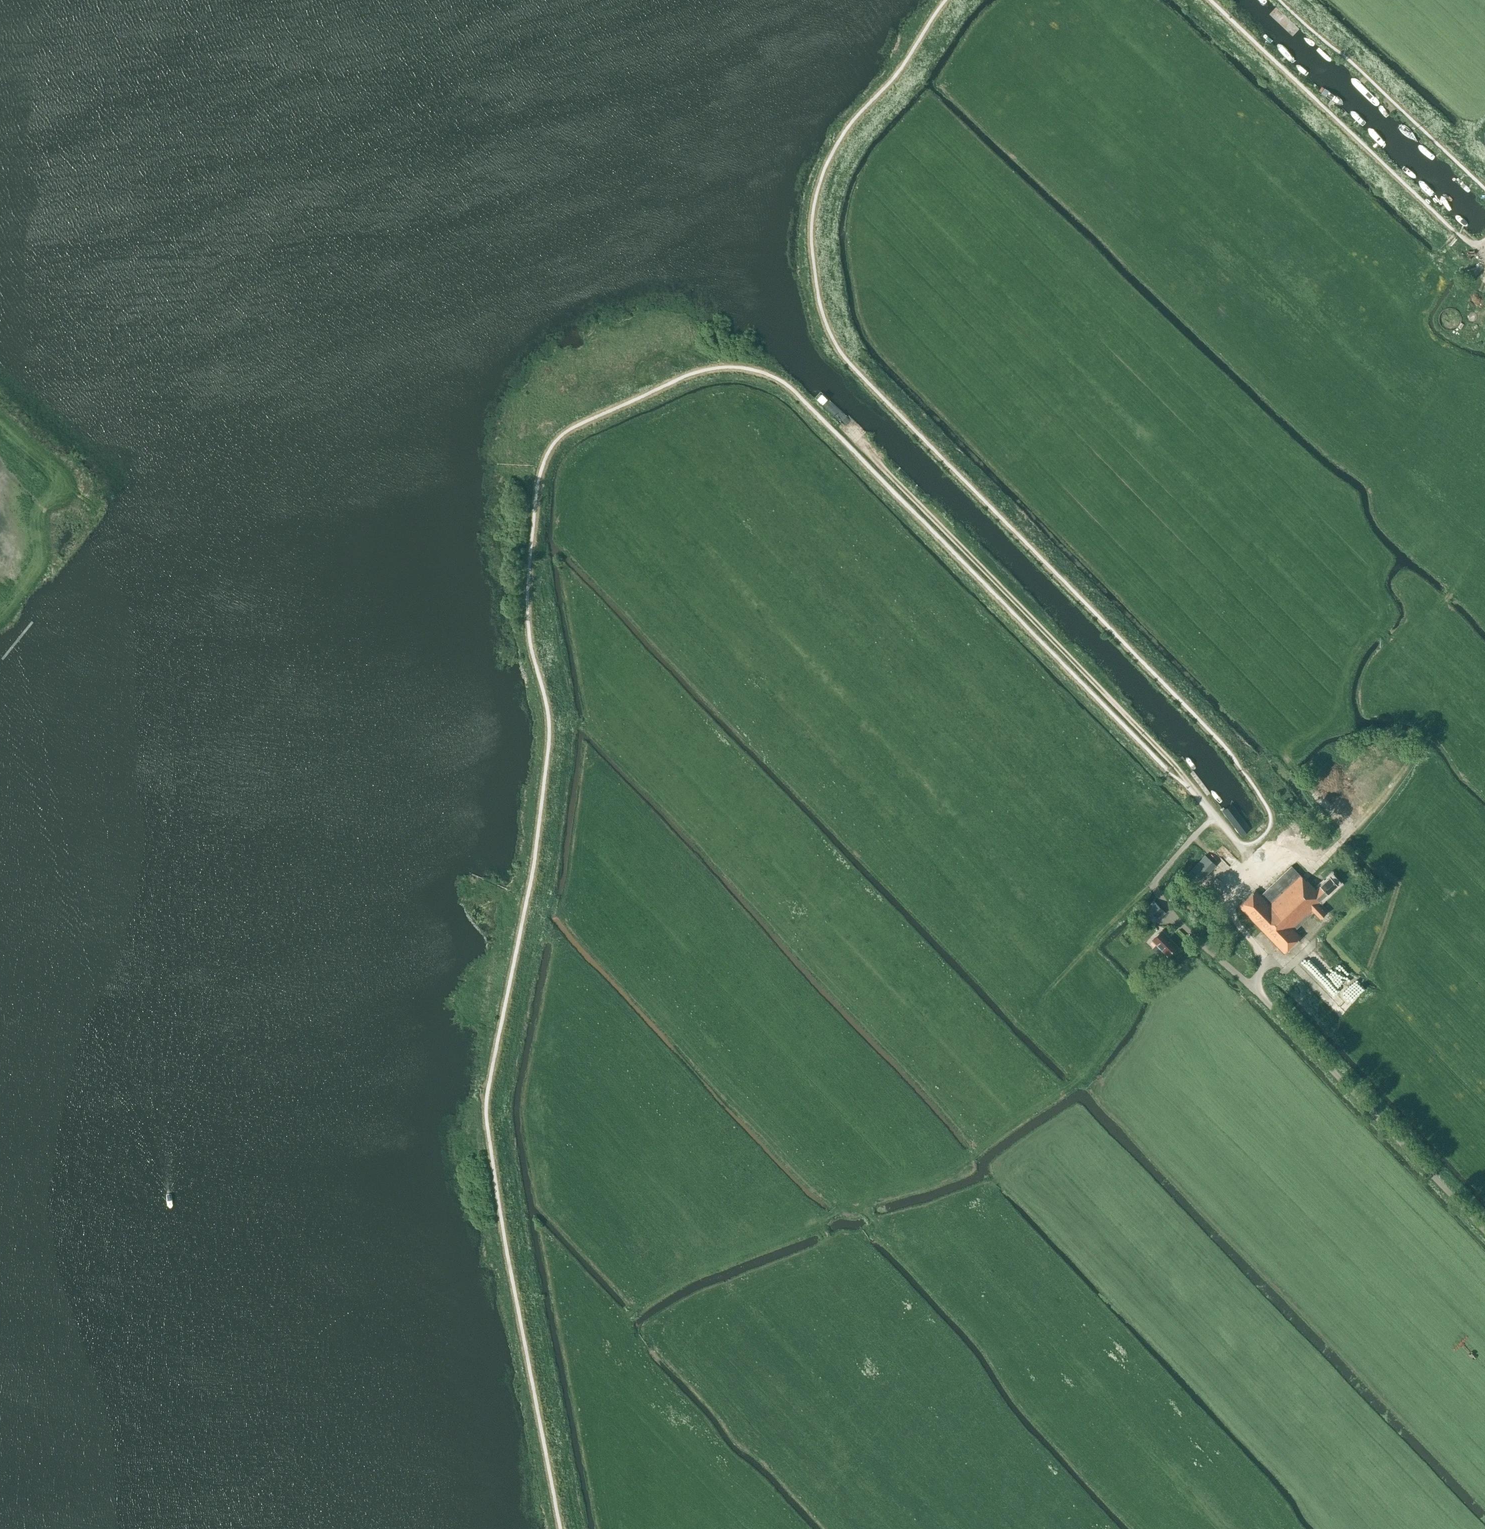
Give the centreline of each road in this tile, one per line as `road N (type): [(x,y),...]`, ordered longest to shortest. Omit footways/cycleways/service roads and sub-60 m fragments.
road 1 (track): [(1213,816),(863,449)]
road 2 (unclassified): [(1484,1230),(1168,909)]

